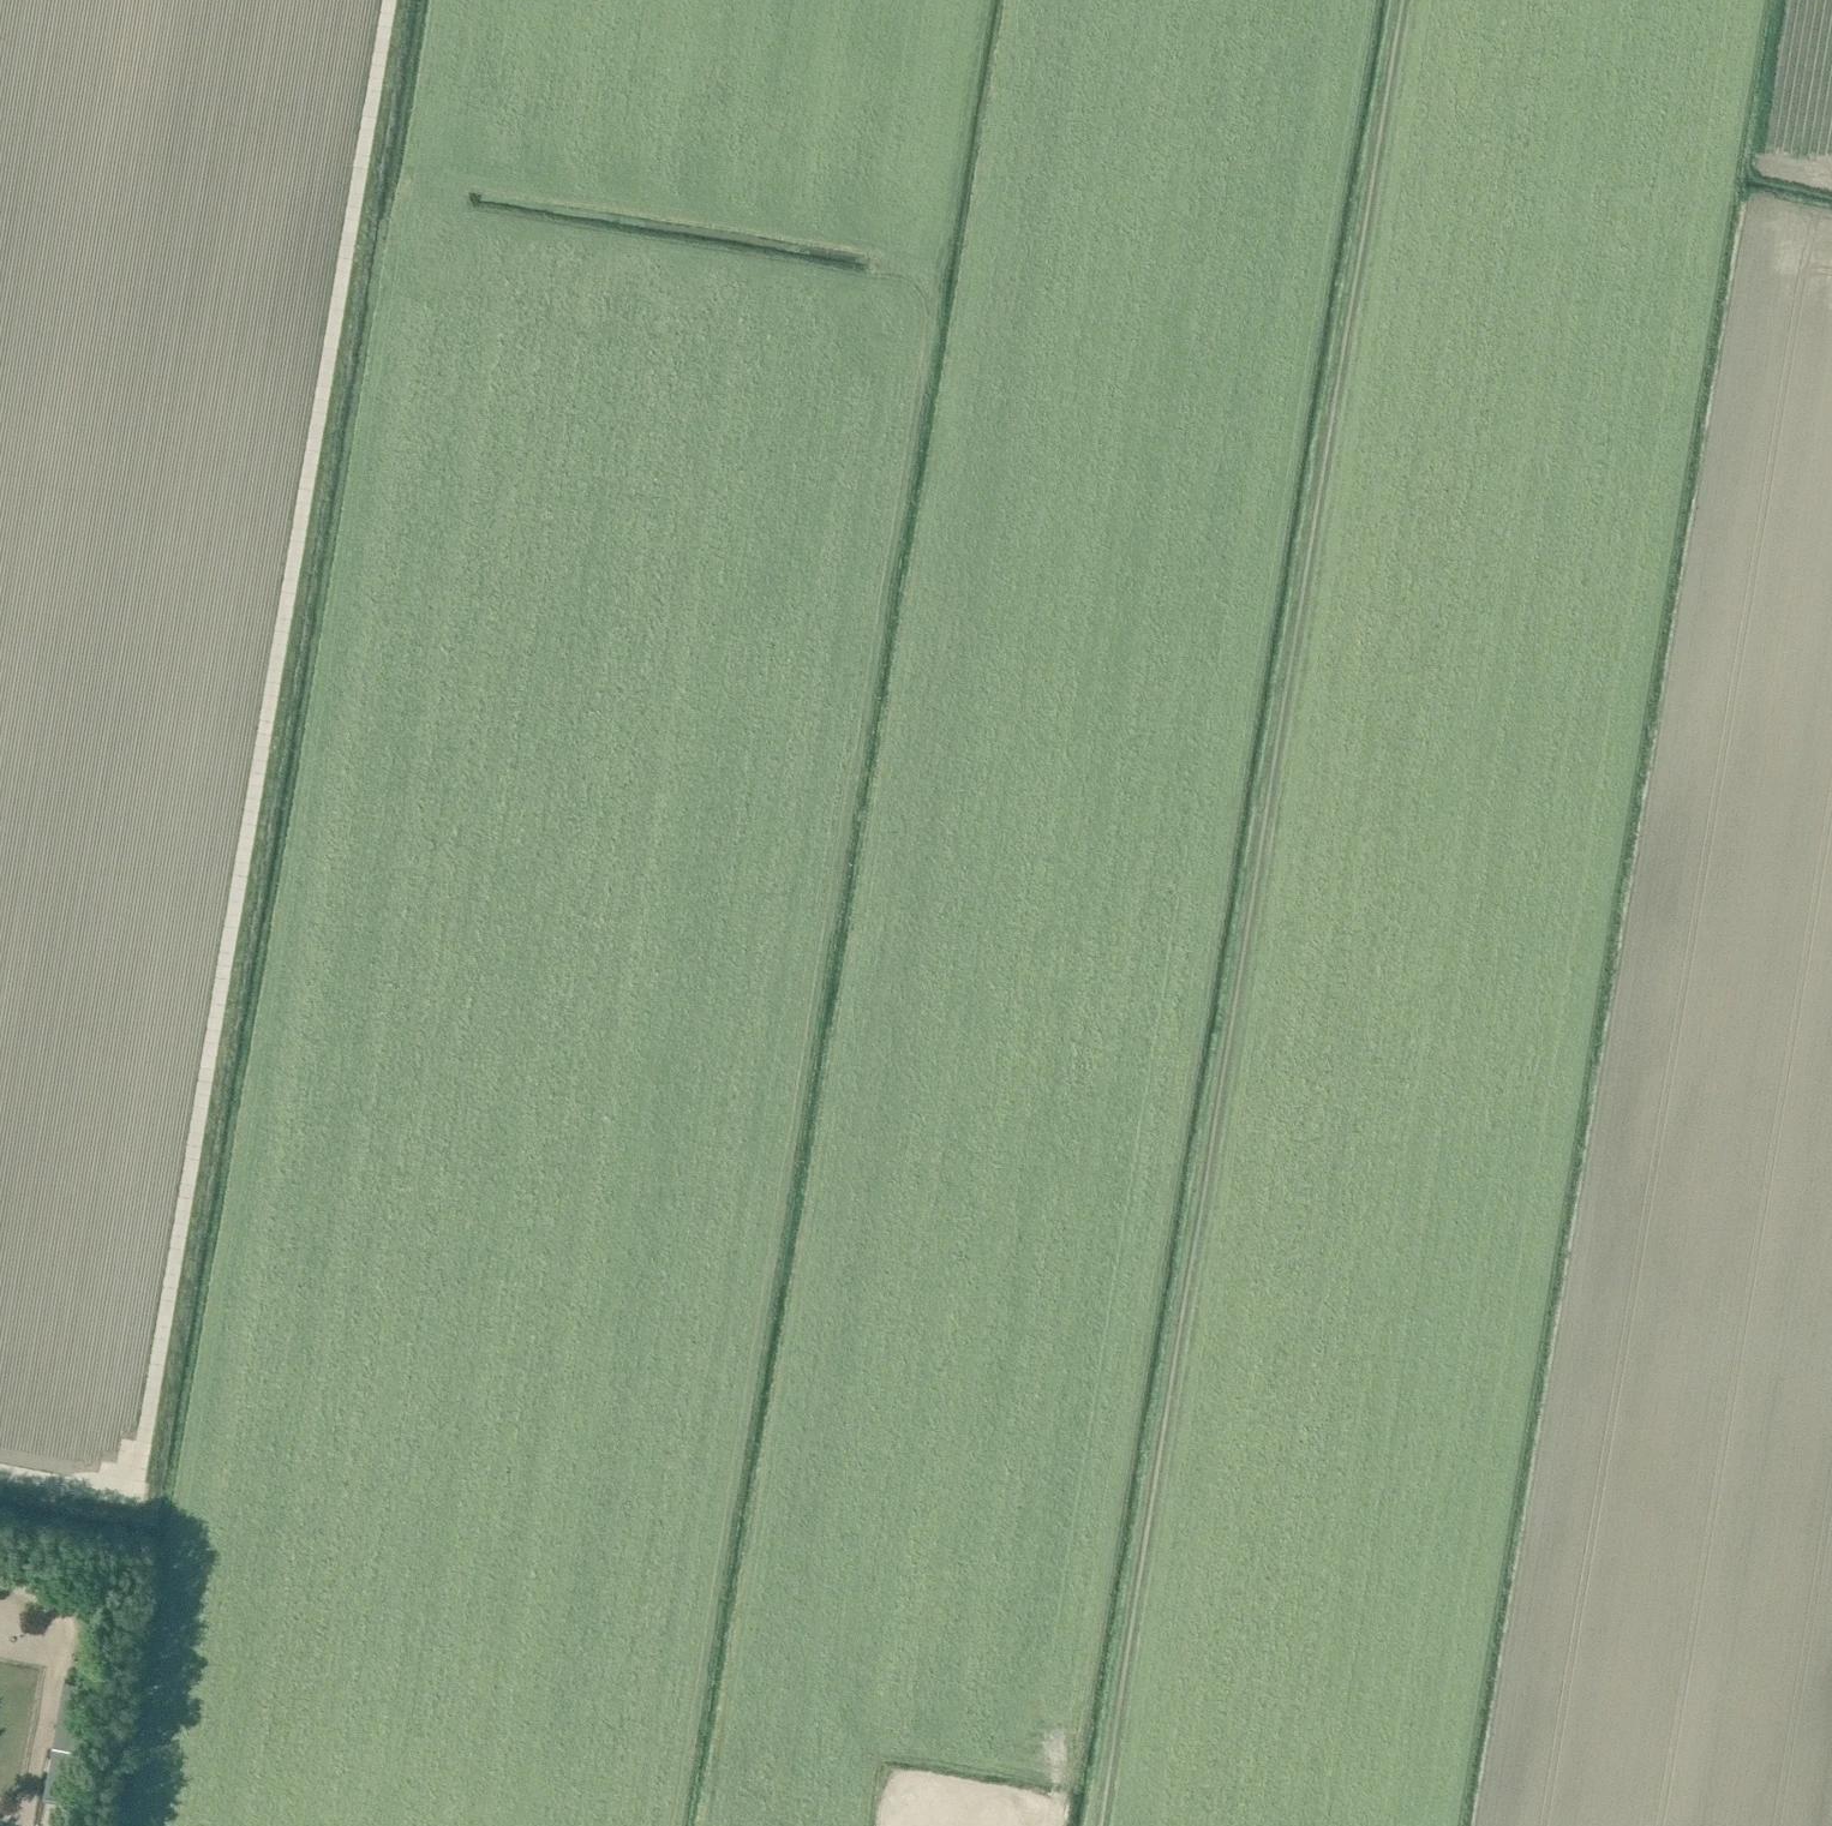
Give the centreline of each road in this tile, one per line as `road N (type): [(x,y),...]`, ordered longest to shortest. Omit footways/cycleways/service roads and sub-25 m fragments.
road 1 (track): [(0,1470),(107,1488),(140,1463),(387,0)]

